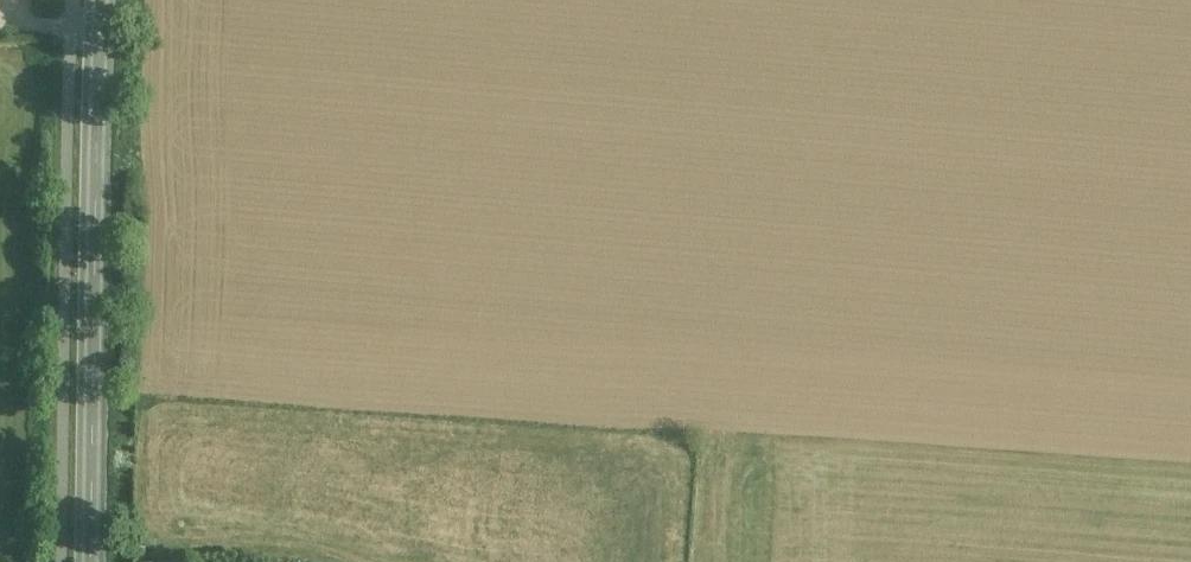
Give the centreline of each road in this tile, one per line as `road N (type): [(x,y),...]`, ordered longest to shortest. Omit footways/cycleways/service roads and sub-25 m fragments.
road 1 (secondary): [(92,561),(106,0)]

